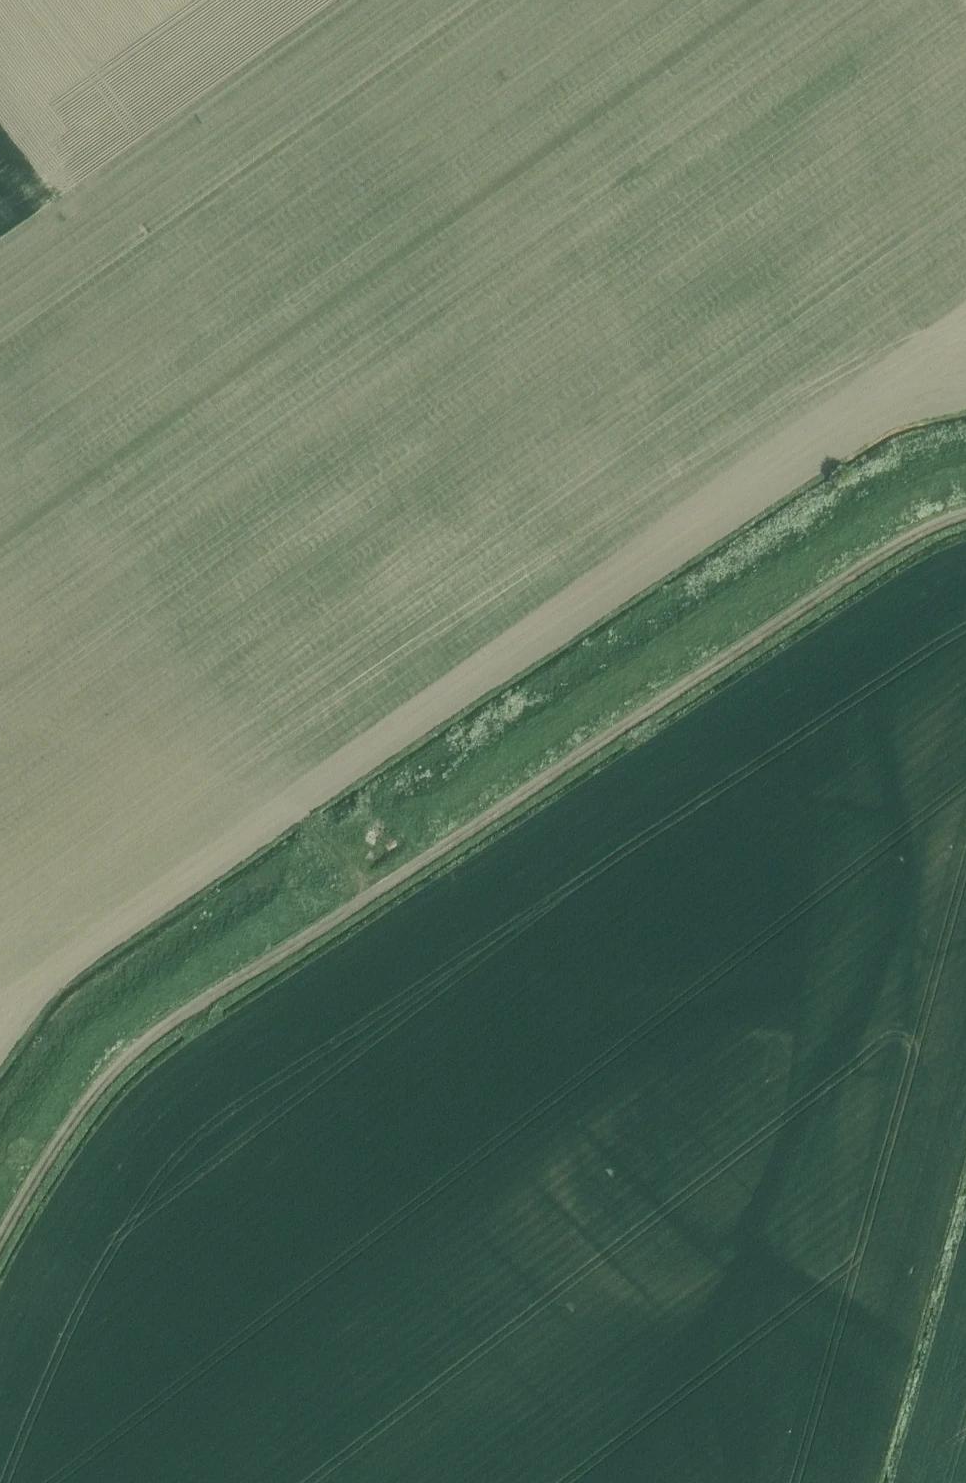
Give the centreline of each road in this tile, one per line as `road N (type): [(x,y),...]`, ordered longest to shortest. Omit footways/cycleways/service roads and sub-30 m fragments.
road 1 (track): [(0,1237),(75,1116),(119,1062),(175,1015),(880,555),(965,517)]

